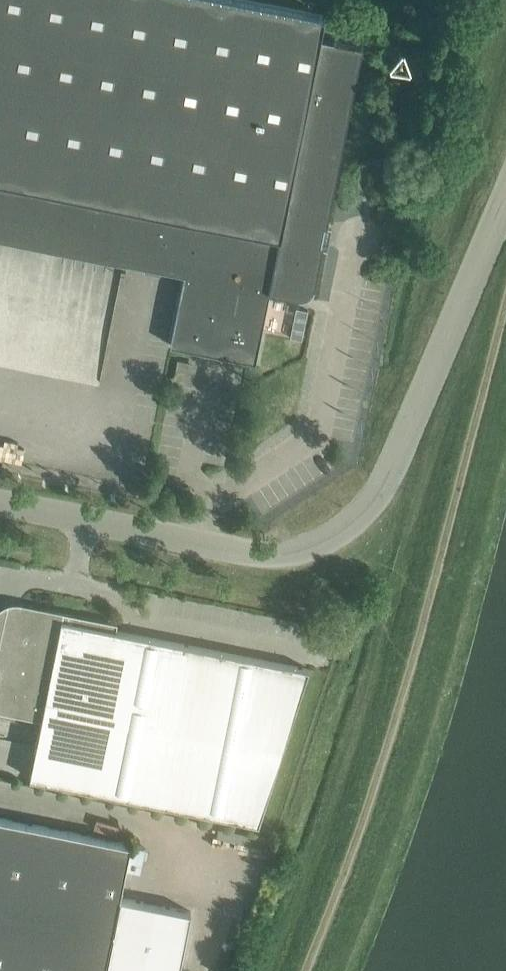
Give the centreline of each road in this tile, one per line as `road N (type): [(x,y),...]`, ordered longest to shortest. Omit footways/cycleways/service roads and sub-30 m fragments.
road 1 (unclassified): [(505,204),(390,471),(358,517),(317,545),(247,553),(0,501)]
road 2 (track): [(307,970),(417,666),(505,323)]

